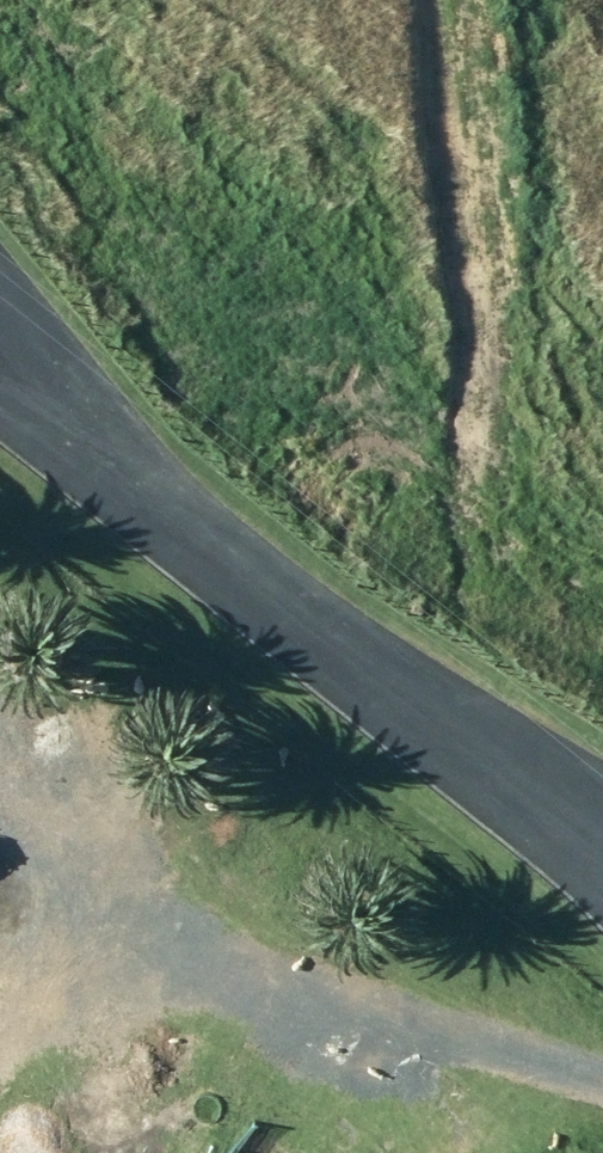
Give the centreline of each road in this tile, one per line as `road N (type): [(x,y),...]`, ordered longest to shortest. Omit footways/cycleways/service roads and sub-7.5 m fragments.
road 1 (track): [(0,1070),(135,977),(602,1064)]
road 2 (unclassified): [(602,840),(128,508)]
road 3 (unclassified): [(0,304),(128,508)]
road 4 (unclassified): [(128,508),(0,408)]

